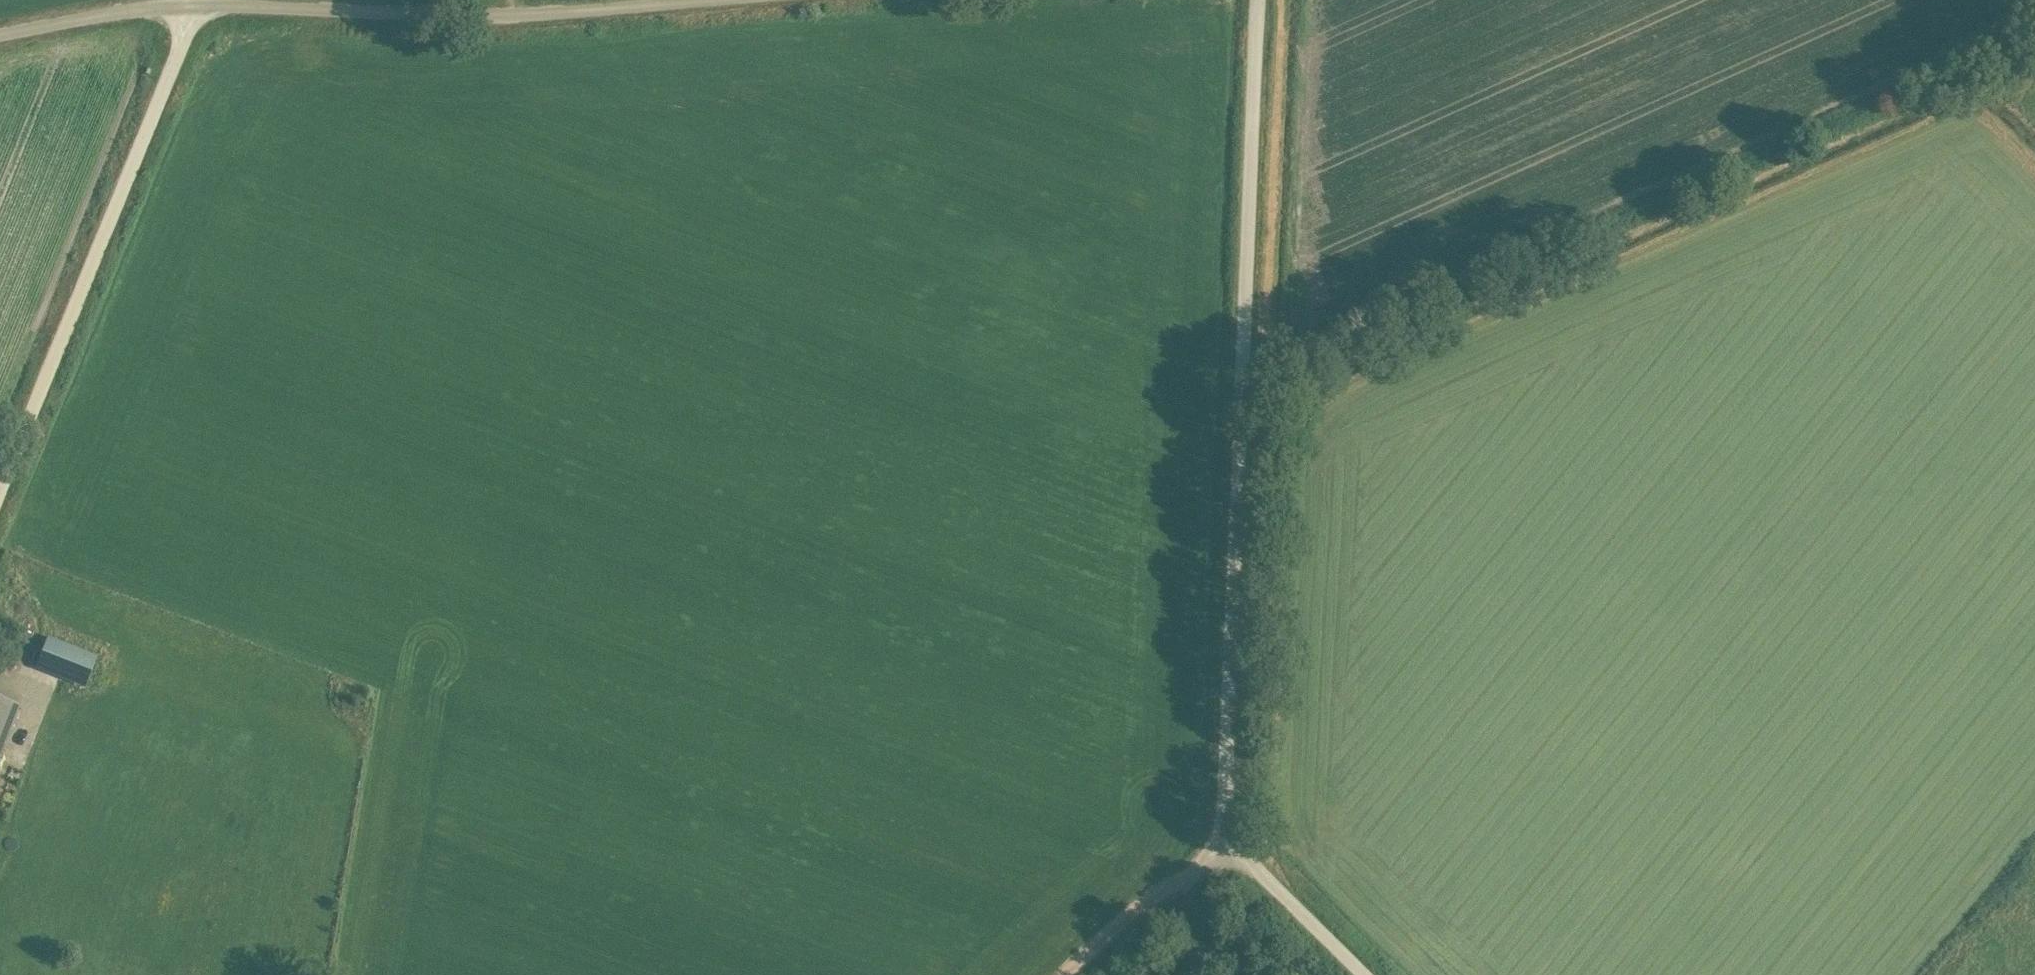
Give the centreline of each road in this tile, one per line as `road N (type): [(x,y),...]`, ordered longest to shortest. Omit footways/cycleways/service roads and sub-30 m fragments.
road 1 (unclassified): [(1366,974),(1250,860),(1228,825),(1257,0)]
road 2 (unclassified): [(0,509),(196,6)]
road 3 (unclassified): [(196,6),(564,14),(707,0)]
road 4 (track): [(1066,974),(1207,854),(1228,825)]
road 5 (unclassified): [(0,35),(137,8),(196,6)]

